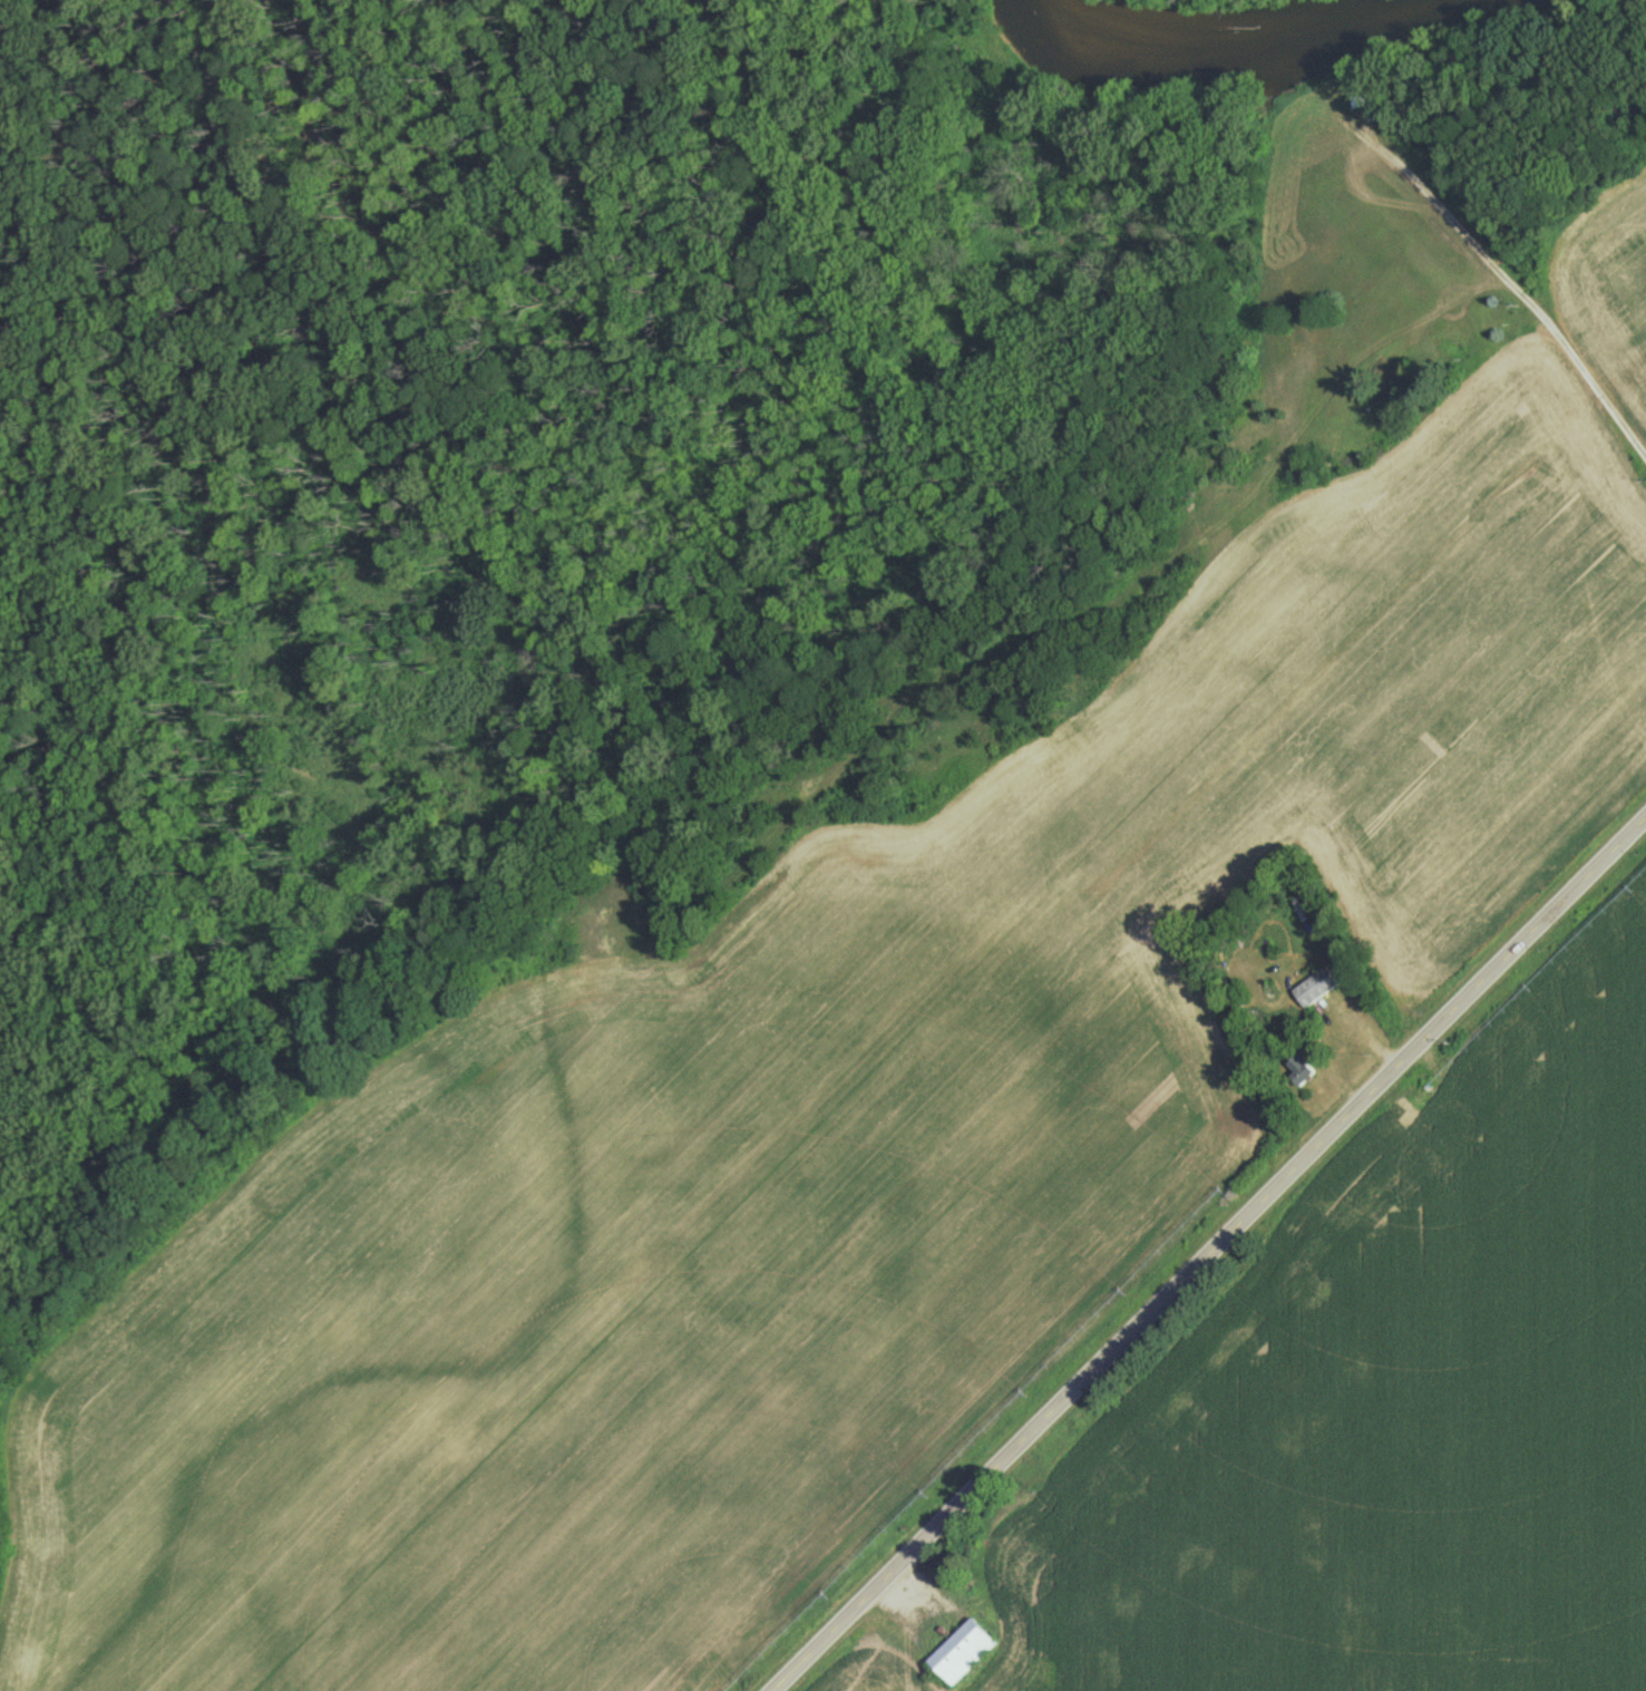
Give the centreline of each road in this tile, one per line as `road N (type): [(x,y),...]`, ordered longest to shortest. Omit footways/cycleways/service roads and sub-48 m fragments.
road 1 (tertiary): [(769,1690),(1645,812)]

